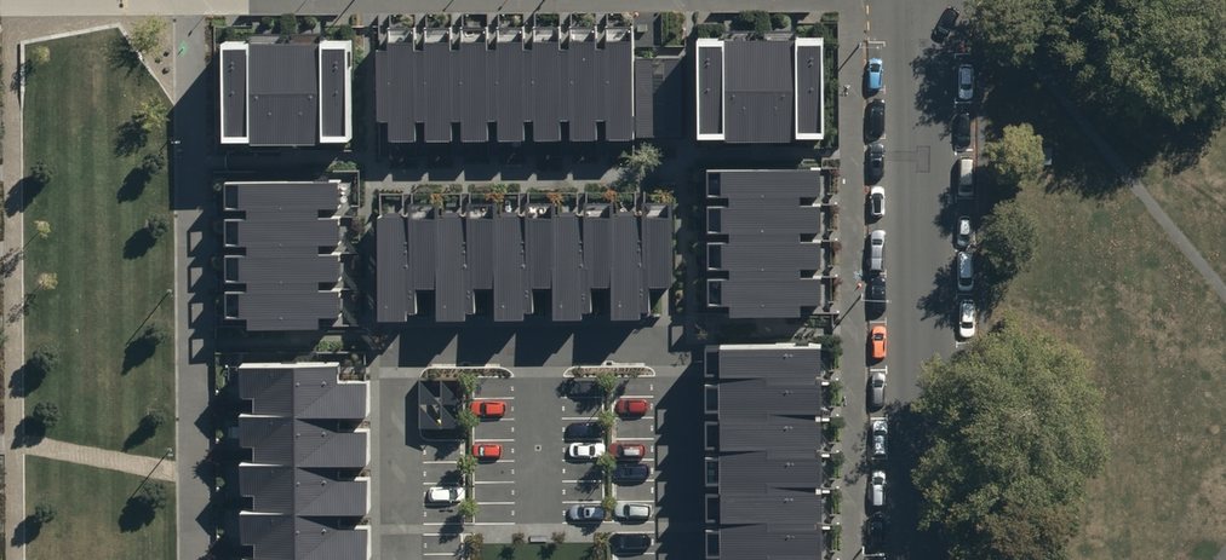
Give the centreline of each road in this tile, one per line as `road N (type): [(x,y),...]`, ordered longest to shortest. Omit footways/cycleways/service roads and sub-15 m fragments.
road 1 (residential): [(925,559),(921,0)]

